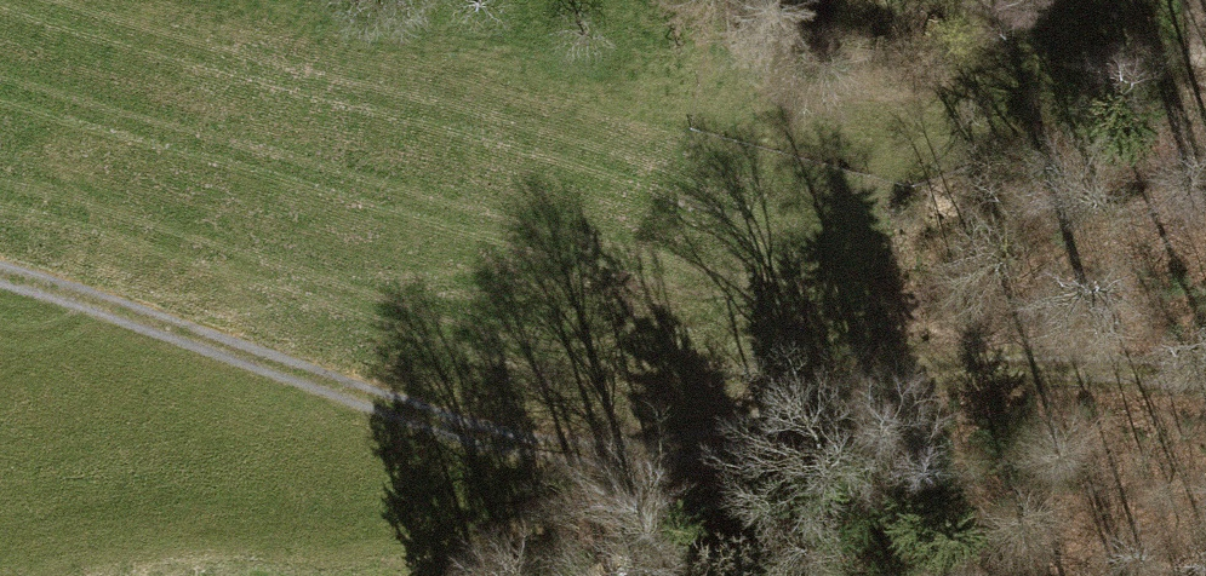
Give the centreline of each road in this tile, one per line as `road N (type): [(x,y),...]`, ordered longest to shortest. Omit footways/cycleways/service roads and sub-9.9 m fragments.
road 1 (track): [(0,278),(460,426),(576,455),(685,466)]
road 2 (track): [(855,375),(984,239),(1205,155)]
road 3 (track): [(855,375),(1205,395)]
road 4 (track): [(512,575),(685,466)]
road 5 (track): [(685,466),(855,375)]

